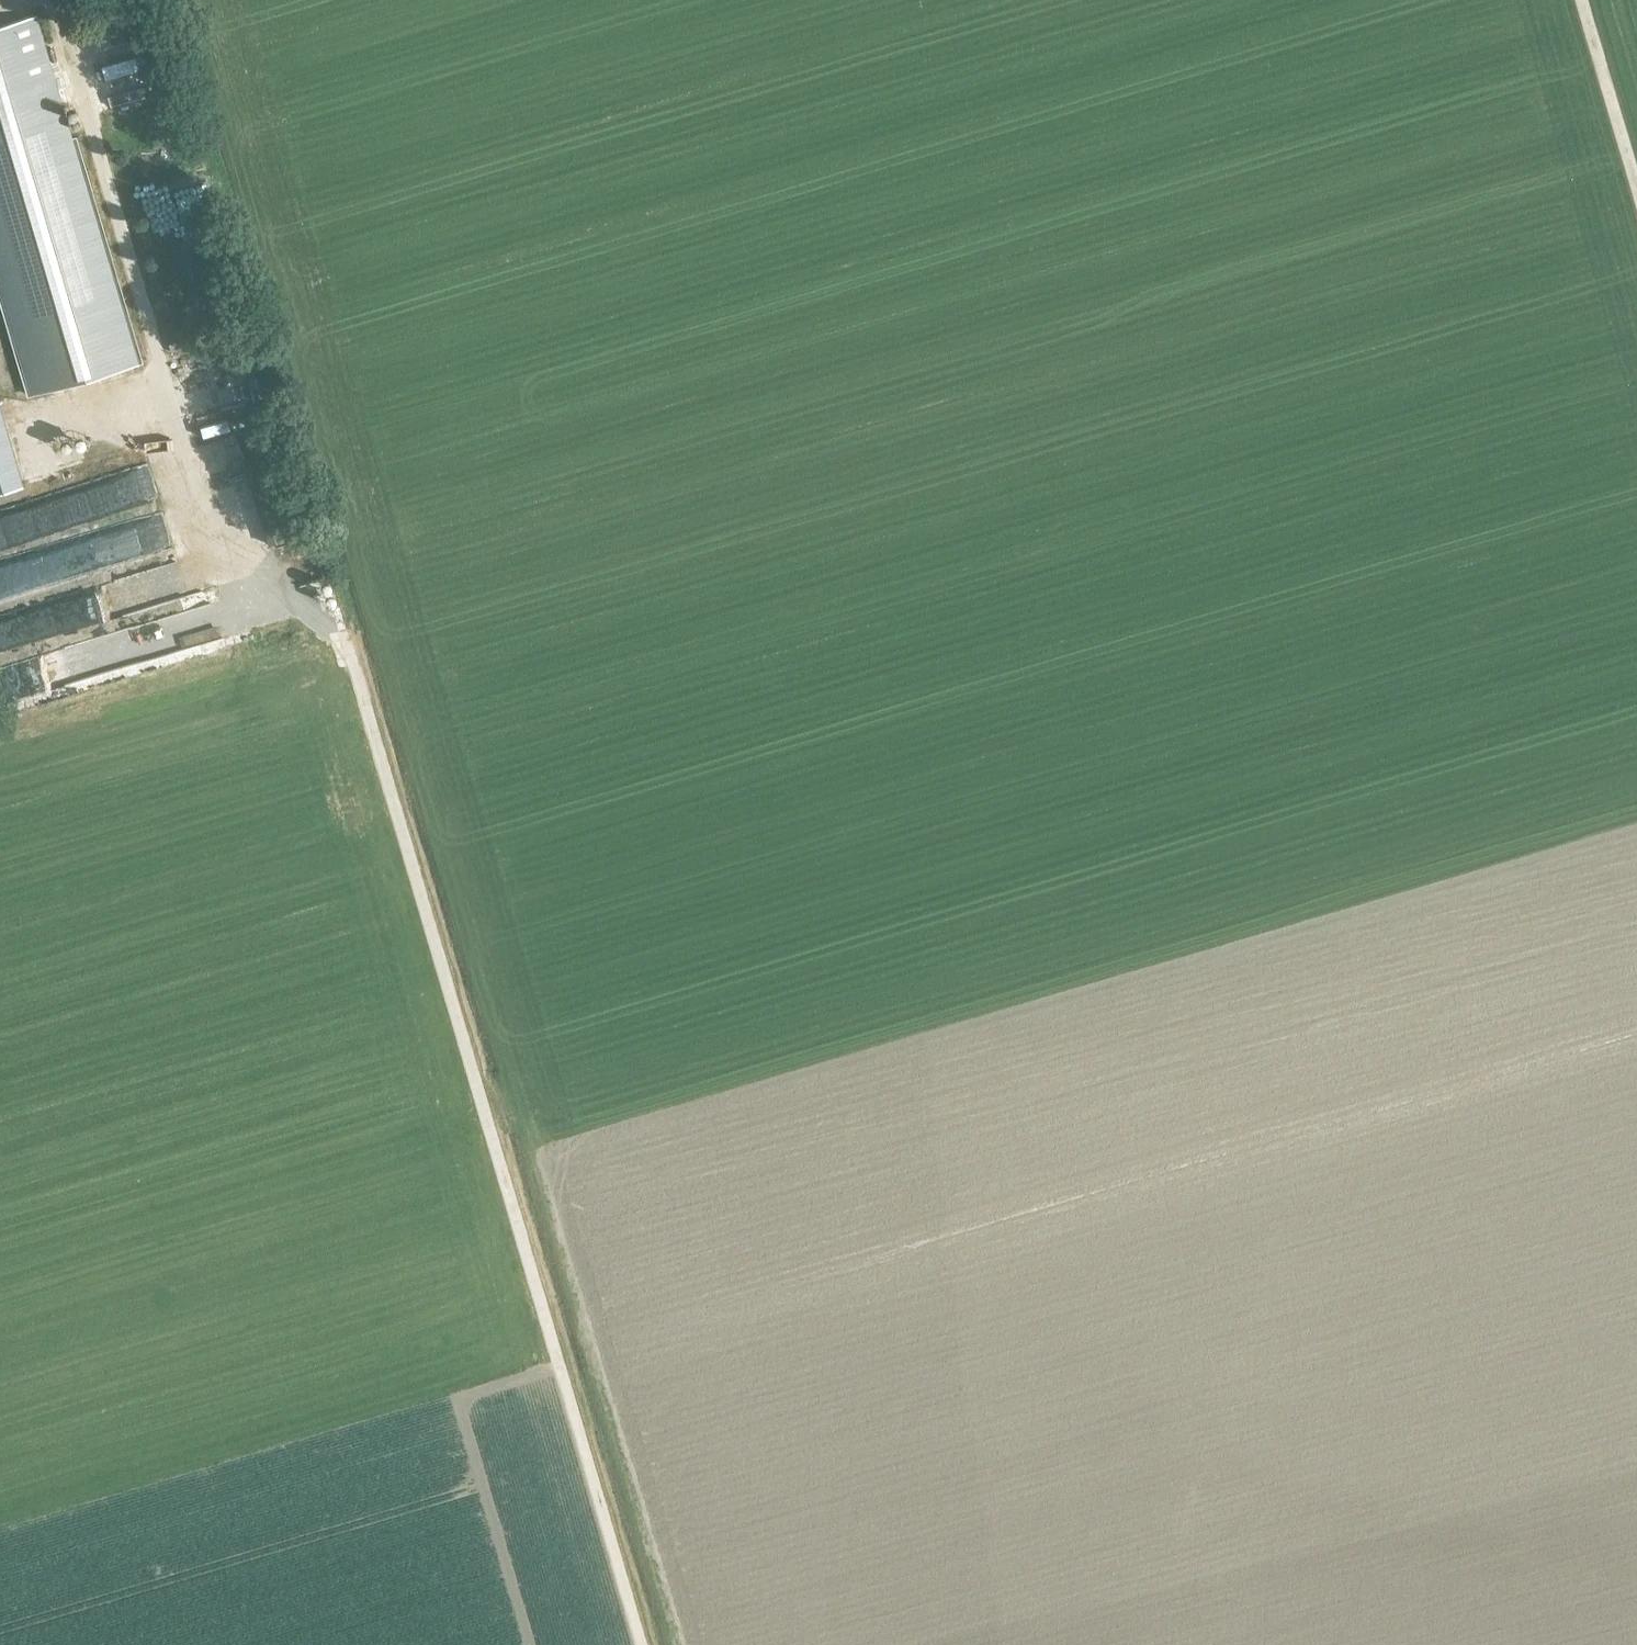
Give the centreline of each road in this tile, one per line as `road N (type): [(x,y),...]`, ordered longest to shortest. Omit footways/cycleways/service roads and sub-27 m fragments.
road 1 (track): [(232,554),(341,626),(641,1644)]
road 2 (track): [(1636,184),(1583,0)]

